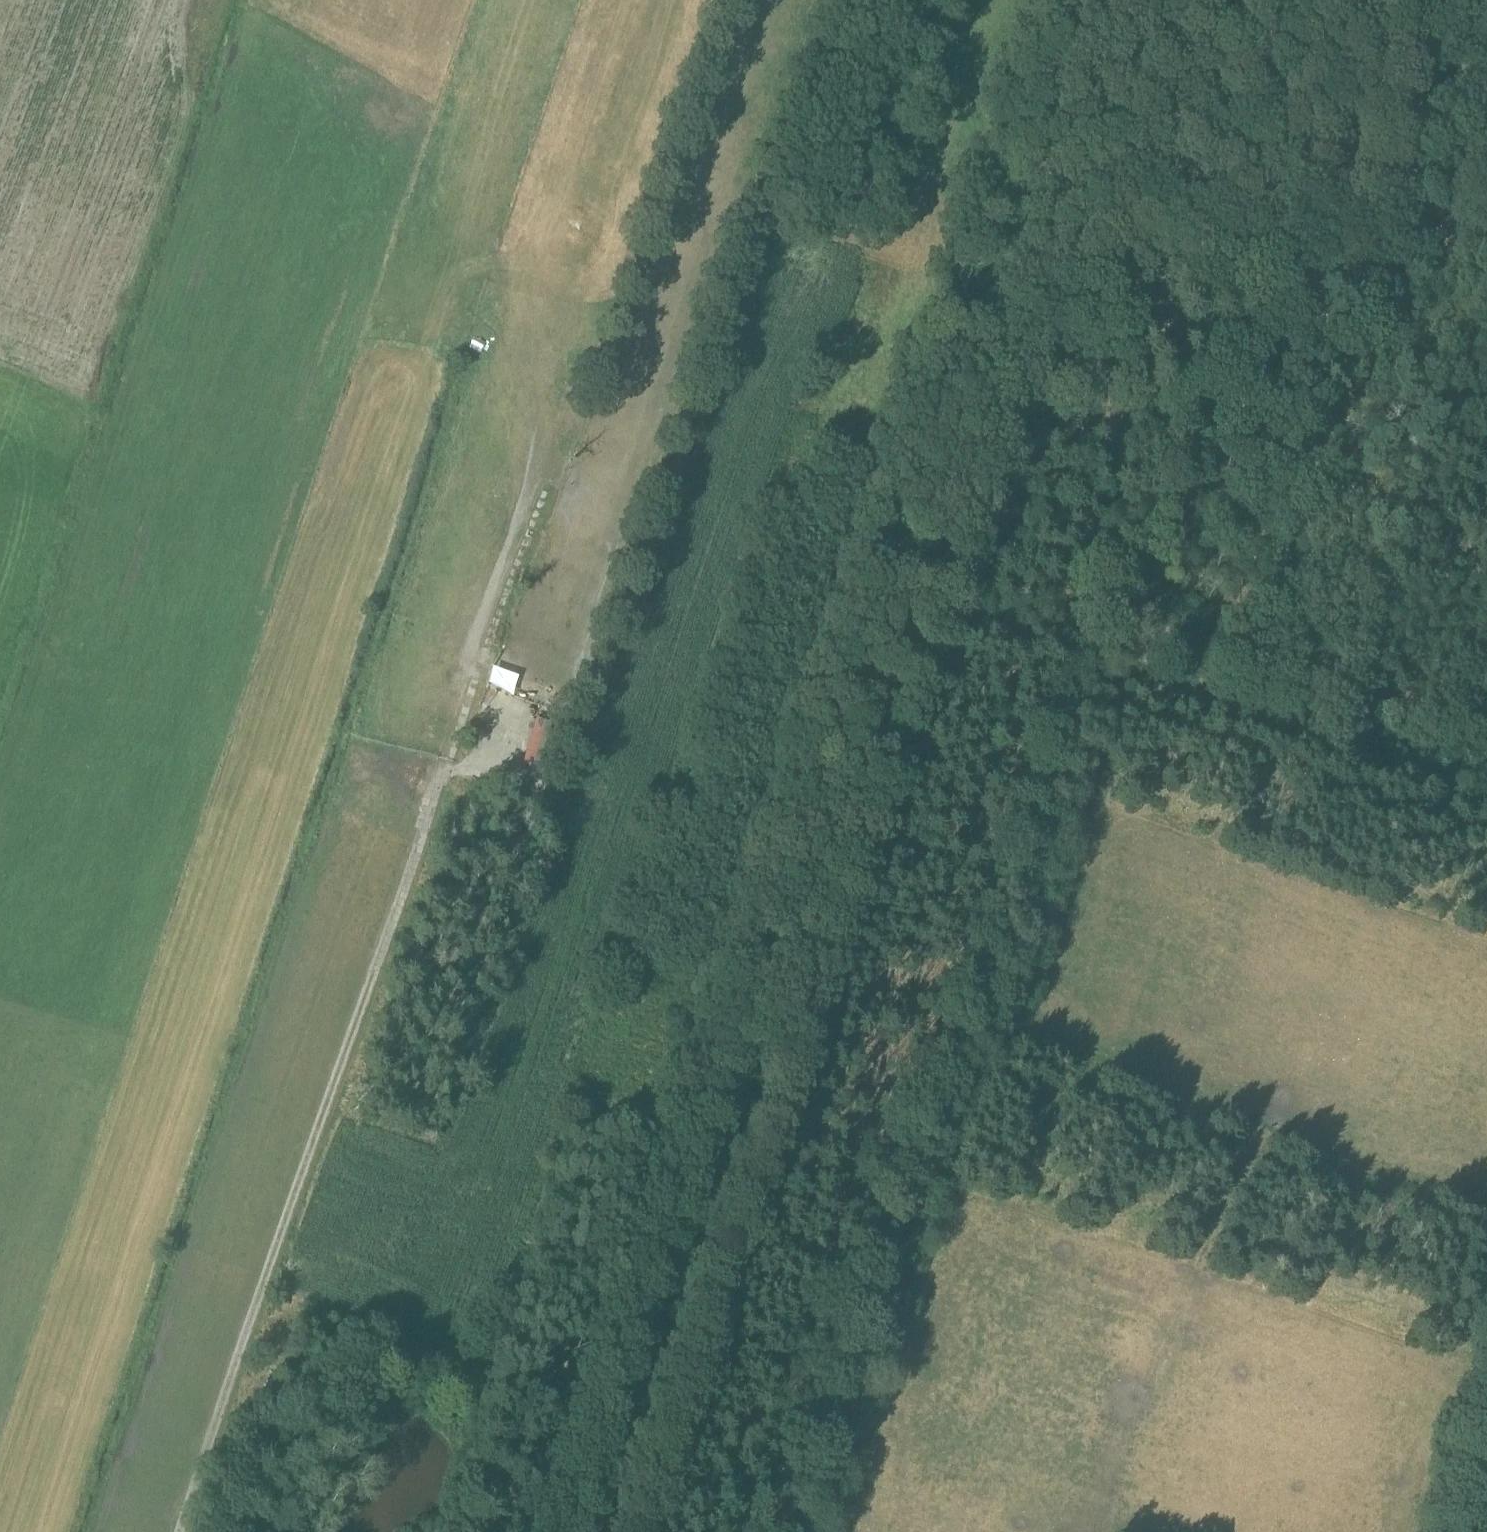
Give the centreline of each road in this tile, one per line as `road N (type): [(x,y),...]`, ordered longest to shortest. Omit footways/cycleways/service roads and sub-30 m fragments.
road 1 (track): [(1019,229),(592,1531)]
road 2 (track): [(446,765),(180,1531)]
road 3 (track): [(1092,0),(1019,229)]

